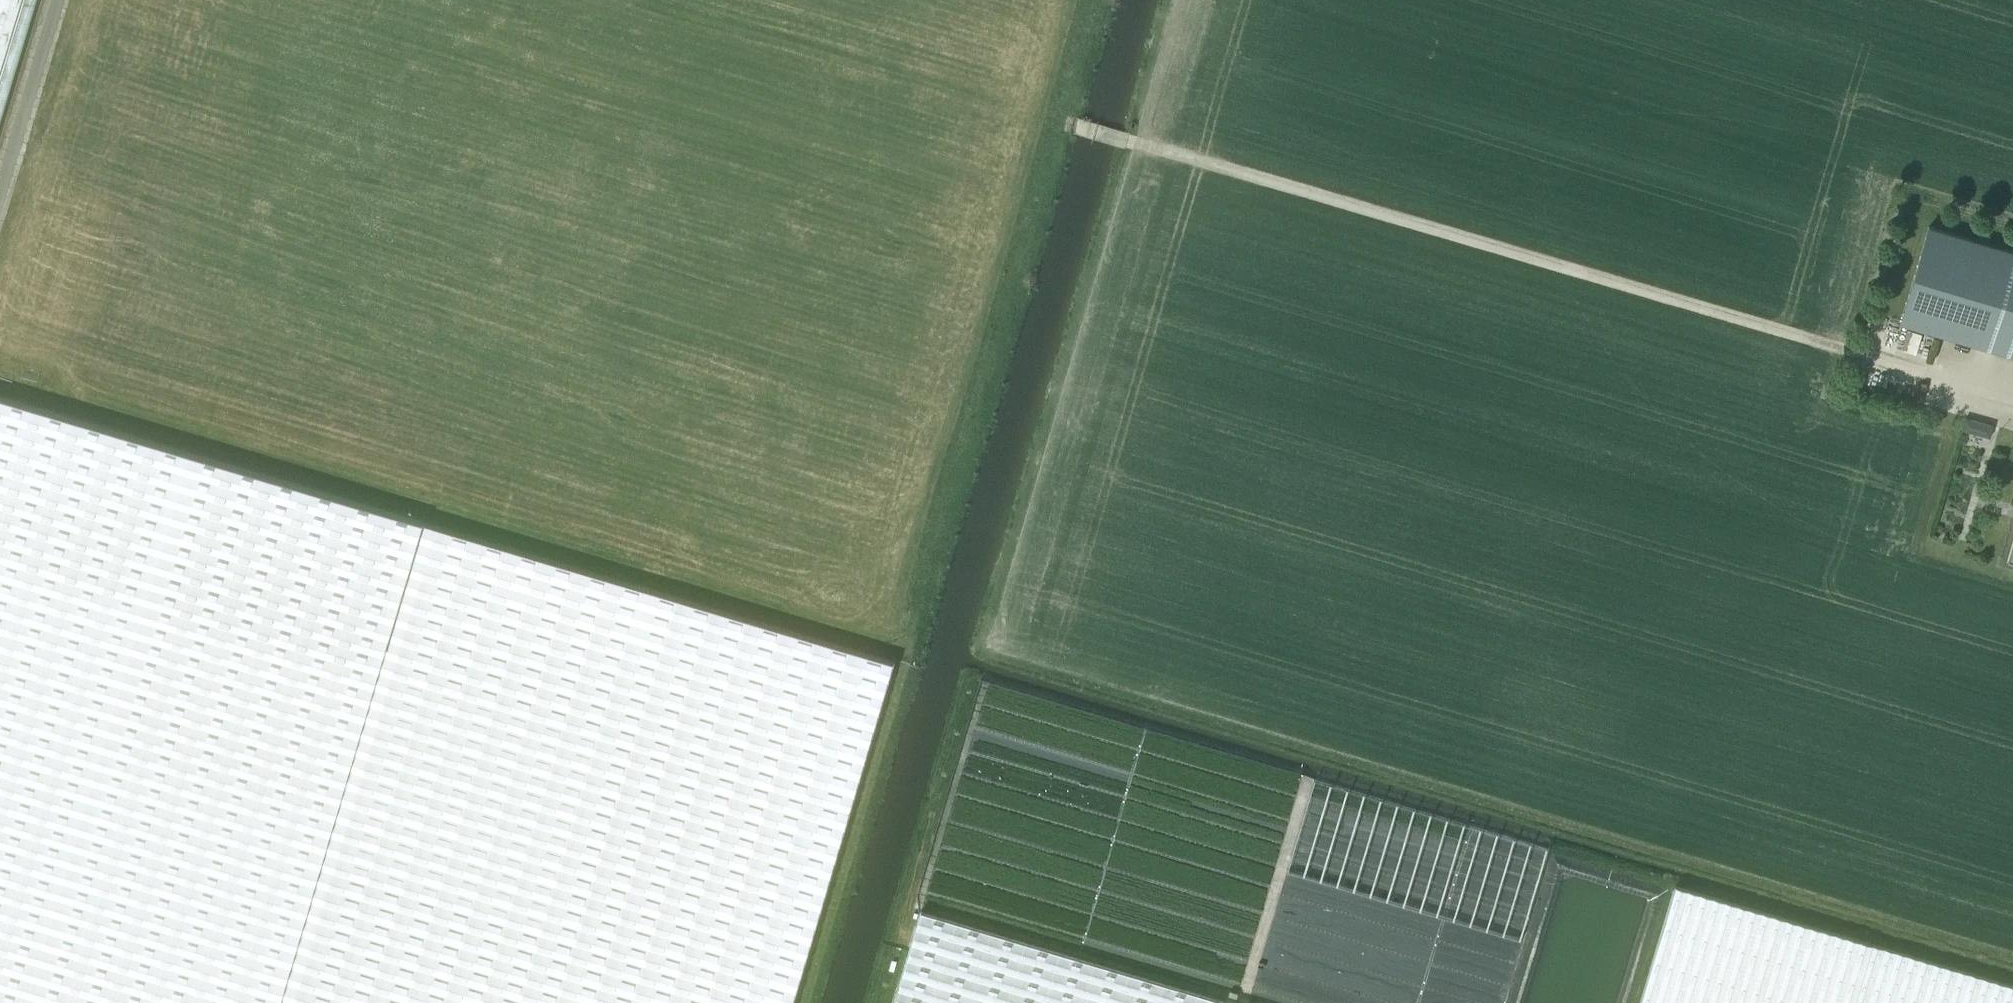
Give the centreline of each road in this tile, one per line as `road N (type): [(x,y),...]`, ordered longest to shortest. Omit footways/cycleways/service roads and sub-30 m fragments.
road 1 (track): [(1869,357),(1073,127)]

